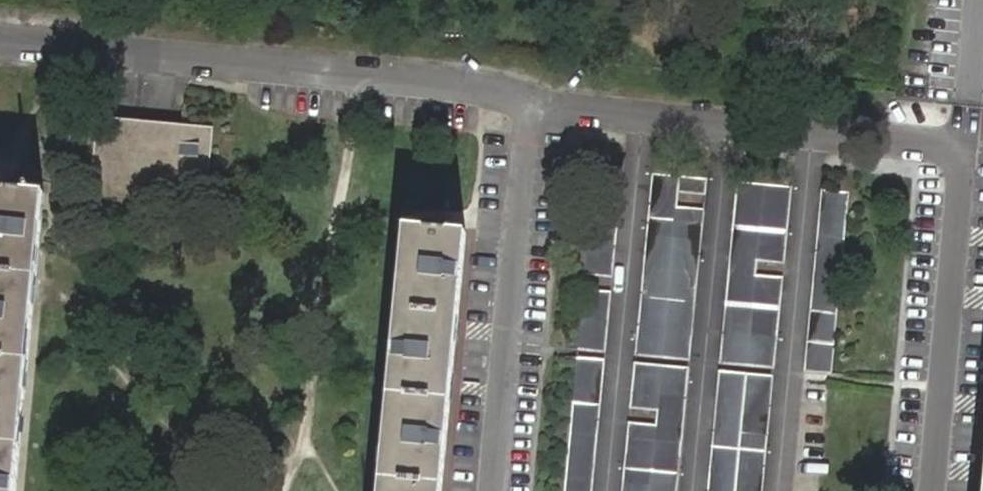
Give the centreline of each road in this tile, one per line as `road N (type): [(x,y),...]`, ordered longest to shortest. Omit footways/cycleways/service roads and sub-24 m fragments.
road 1 (residential): [(0,38),(539,100)]
road 2 (residential): [(539,100),(962,151)]
road 3 (residential): [(498,490),(539,100)]
road 4 (residential): [(962,151),(931,490)]
road 5 (residential): [(962,151),(979,0)]

